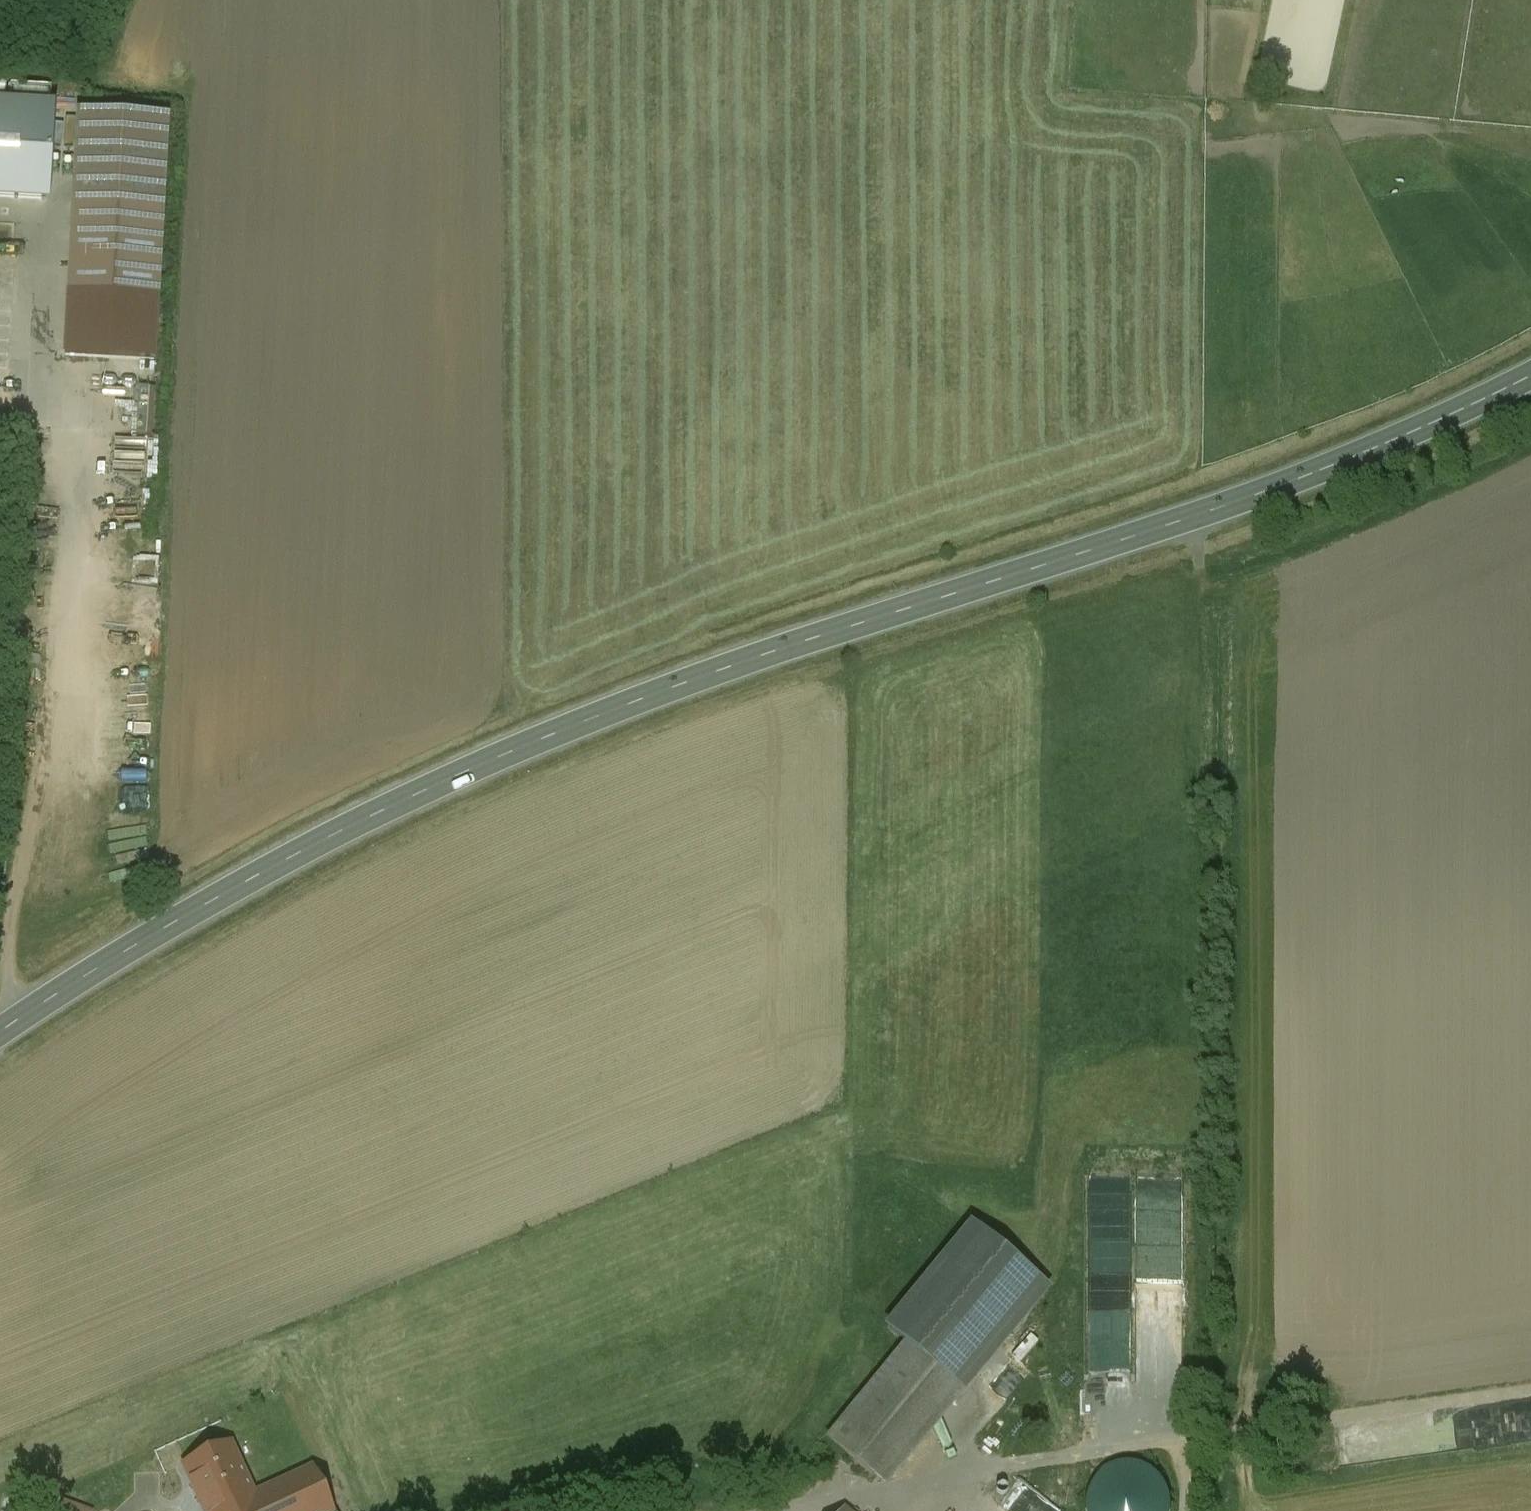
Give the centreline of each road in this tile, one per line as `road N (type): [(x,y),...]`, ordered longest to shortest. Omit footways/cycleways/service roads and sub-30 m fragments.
road 1 (secondary): [(1530,376),(1319,472),(685,683),(468,770),(245,882),(0,1033)]

